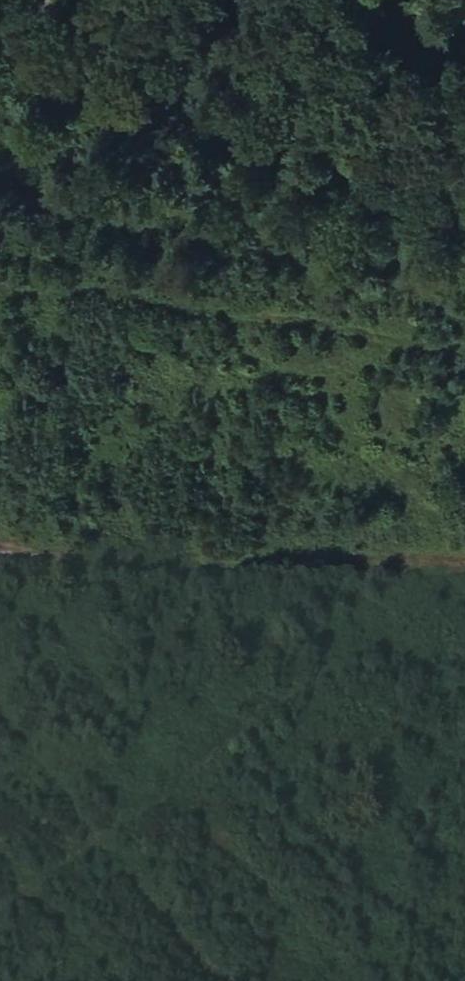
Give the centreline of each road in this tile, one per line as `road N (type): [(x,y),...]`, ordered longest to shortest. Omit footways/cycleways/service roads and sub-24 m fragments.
road 1 (track): [(464,554),(218,563),(41,556),(0,547)]

